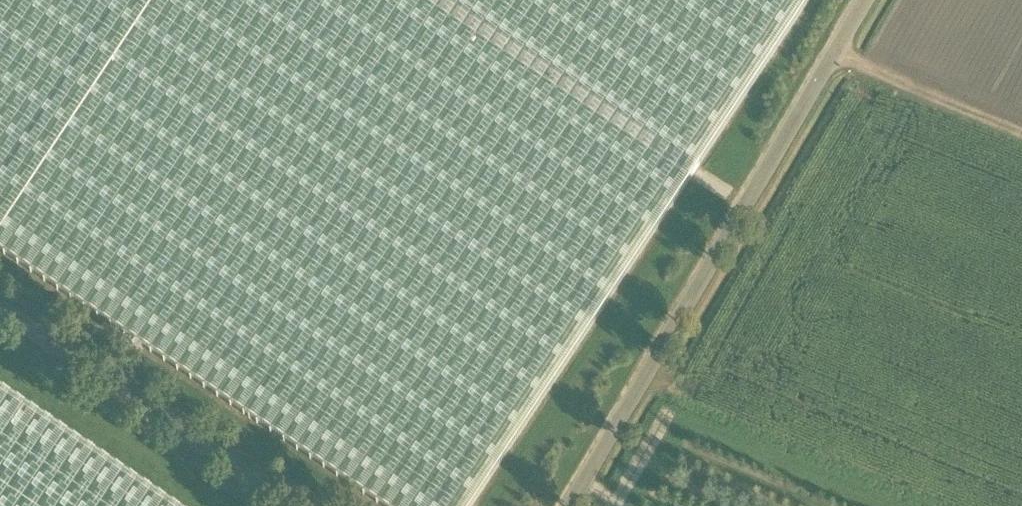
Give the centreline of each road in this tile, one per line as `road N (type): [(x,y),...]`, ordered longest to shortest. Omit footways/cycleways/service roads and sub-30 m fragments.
road 1 (unclassified): [(572,505),(867,0)]
road 2 (unclassified): [(293,505),(0,308)]
road 3 (track): [(835,55),(1021,133)]

